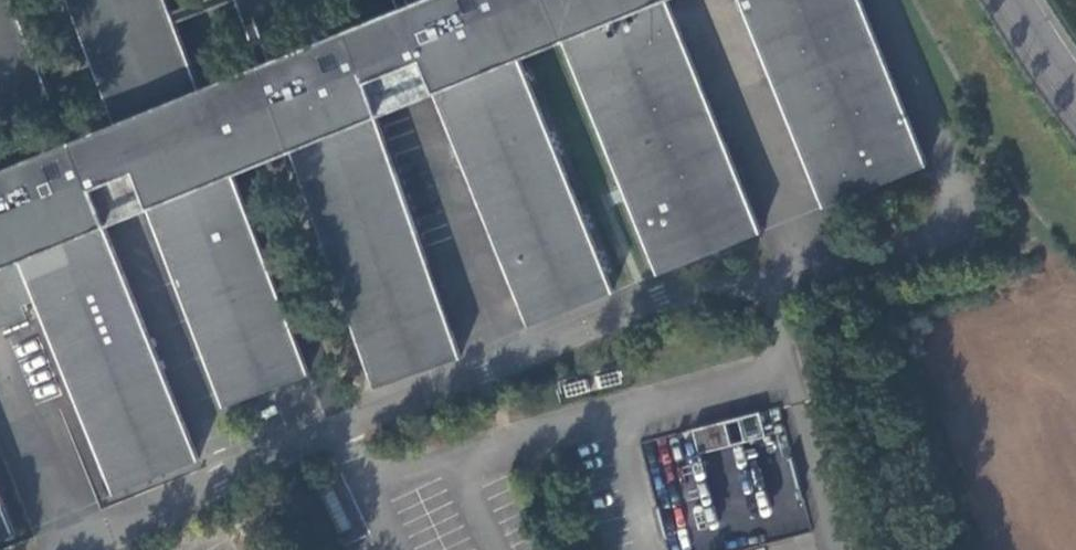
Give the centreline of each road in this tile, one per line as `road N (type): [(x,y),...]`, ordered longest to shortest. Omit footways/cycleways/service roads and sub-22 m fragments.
road 1 (unclassified): [(83,549),(195,495),(485,378),(823,281),(965,229),(876,0)]

